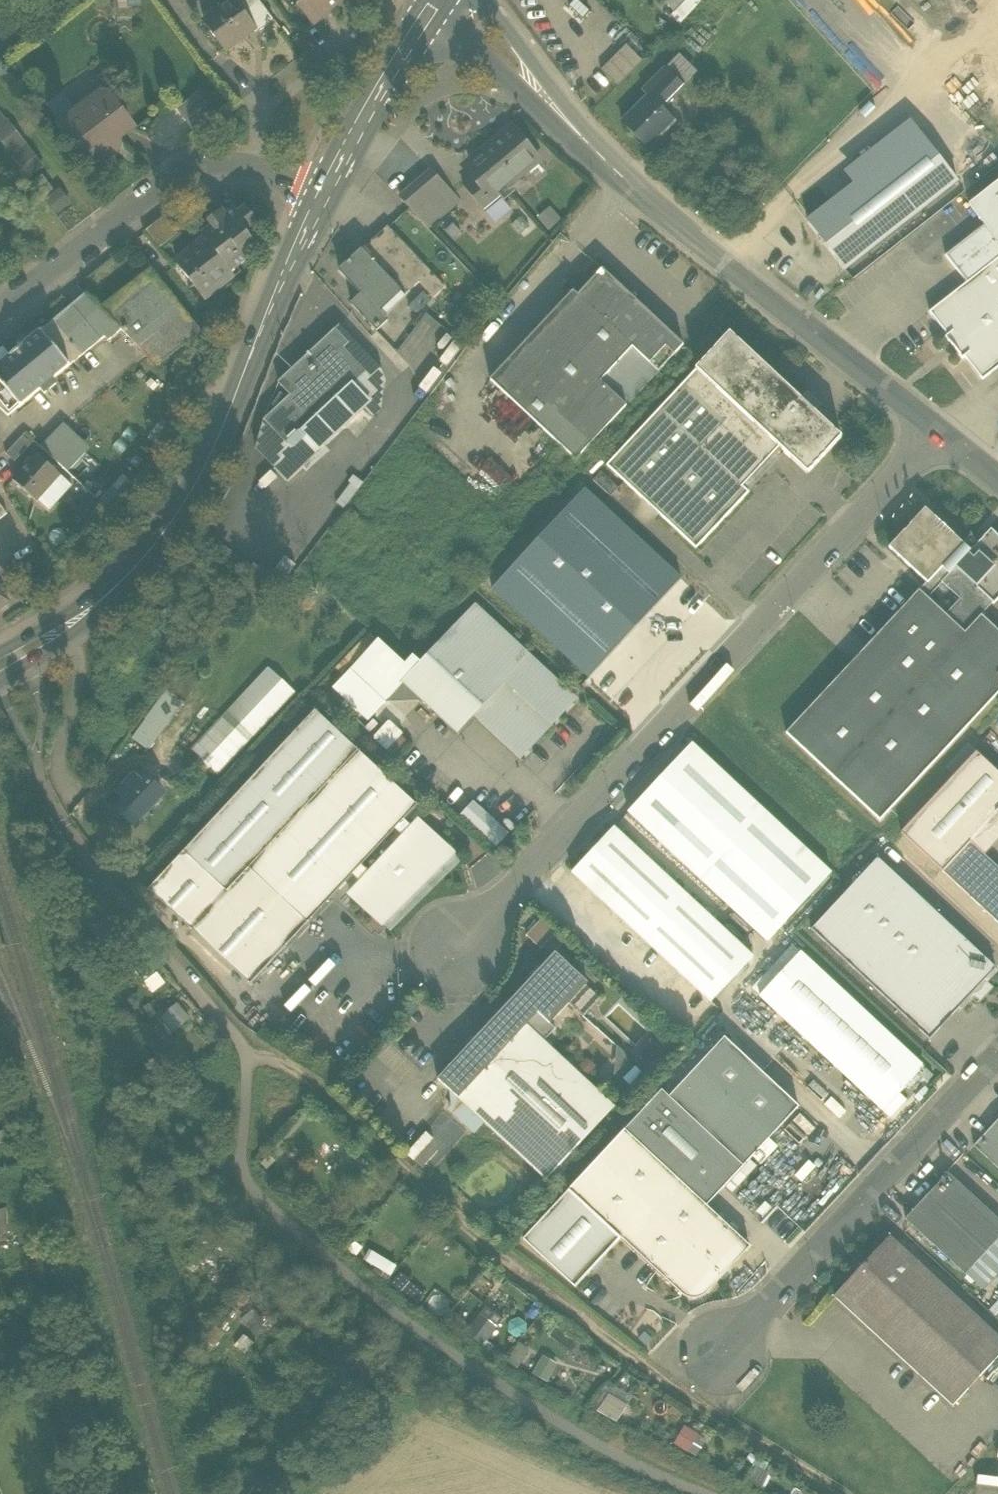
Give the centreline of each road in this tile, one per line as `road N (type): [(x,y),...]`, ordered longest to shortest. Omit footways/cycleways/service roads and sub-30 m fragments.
road 1 (track): [(842,1493),(717,1417),(535,1284),(326,1096),(243,1044)]
road 2 (residential): [(460,948),(937,431)]
road 3 (residential): [(461,0),(623,175),(937,431)]
road 4 (tertiary): [(0,665),(79,617),(146,556),(197,490),(322,198)]
road 5 (residential): [(731,1342),(997,1054)]
road 6 (residential): [(322,198),(257,165),(180,171),(0,309)]
road 7 (tertiary): [(322,198),(436,0)]

